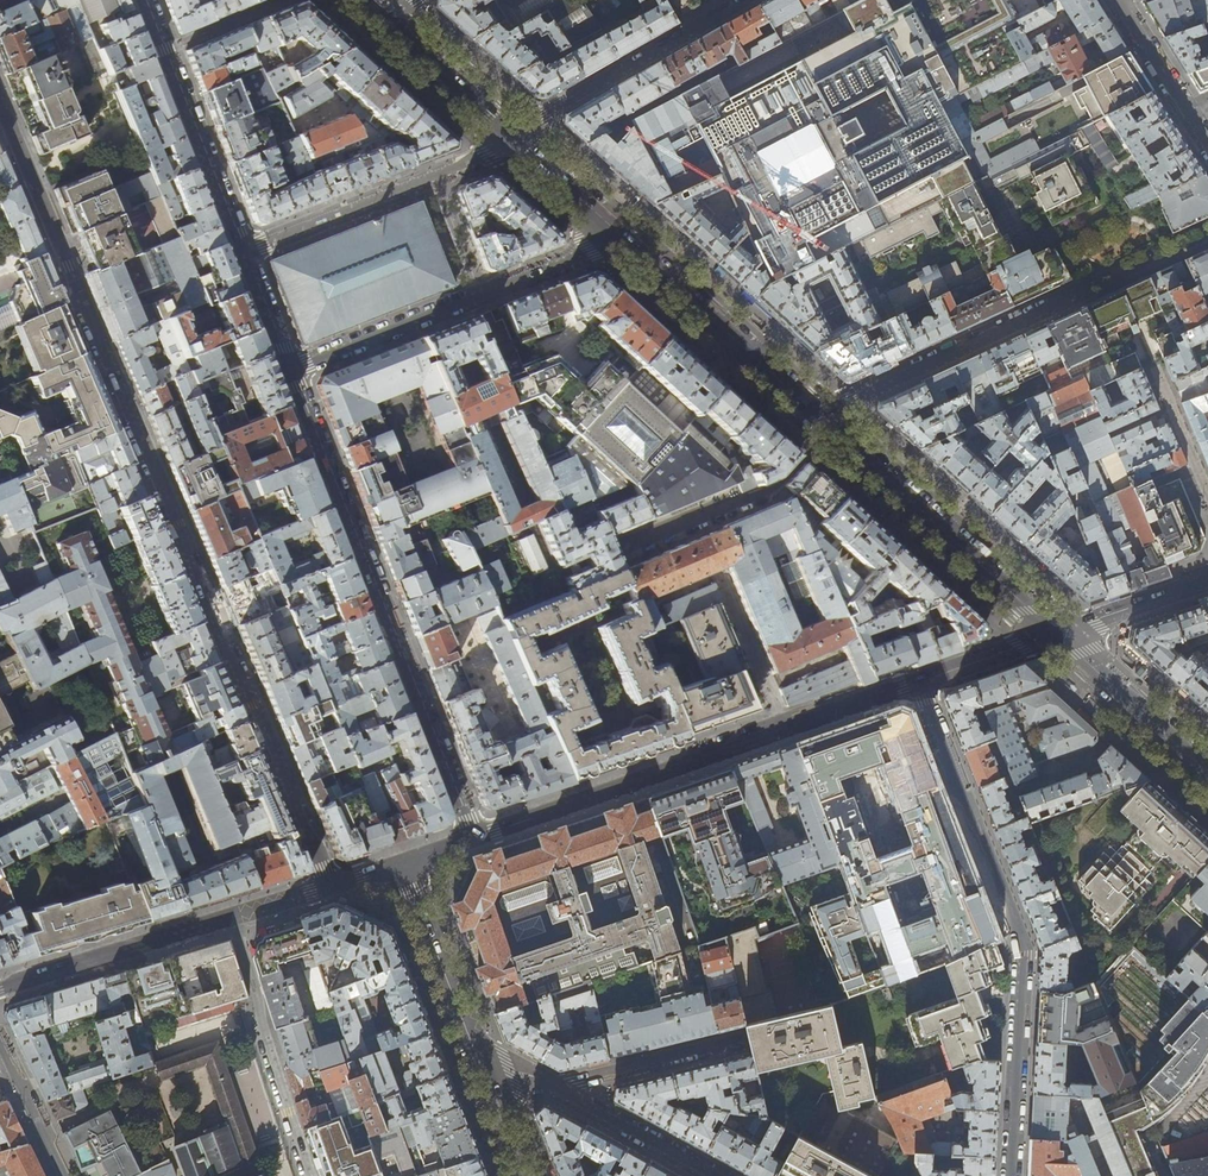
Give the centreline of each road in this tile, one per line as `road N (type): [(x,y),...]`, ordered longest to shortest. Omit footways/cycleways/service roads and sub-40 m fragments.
road 1 (residential): [(330,885),(0,109)]
road 2 (residential): [(1011,1175),(1022,950),(920,681)]
road 3 (residential): [(290,370),(473,837)]
road 4 (tertiary): [(920,681),(473,837)]
road 5 (residential): [(144,0),(290,370)]
road 6 (residential): [(290,370),(606,248),(620,235)]
road 7 (secondary): [(830,427),(1054,633)]
road 8 (residential): [(1089,283),(852,401),(825,422)]
road 9 (secondary): [(620,235),(825,422)]
road 10 (residential): [(749,0),(513,136)]
road 11 (residential): [(309,1175),(232,917)]
road 12 (residential): [(622,550),(776,486),(830,427)]
road 13 (tertiary): [(232,917),(0,991)]
road 14 (tertiary): [(402,860),(488,1081)]
road 15 (secondary): [(1054,633),(1207,775)]
road 16 (residential): [(741,1042),(554,1087)]
road 17 (residential): [(554,1087),(715,1175)]
road 18 (secondary): [(384,18),(513,136)]
road 19 (tertiary): [(1207,579),(1054,633)]
road 20 (residential): [(0,1036),(65,1175)]
road 21 (secondary): [(513,136),(620,235)]
road 22 (tertiary): [(1054,633),(920,681)]
road 23 (residential): [(1155,365),(1207,494)]
road 24 (residential): [(1187,107),(1116,0)]

